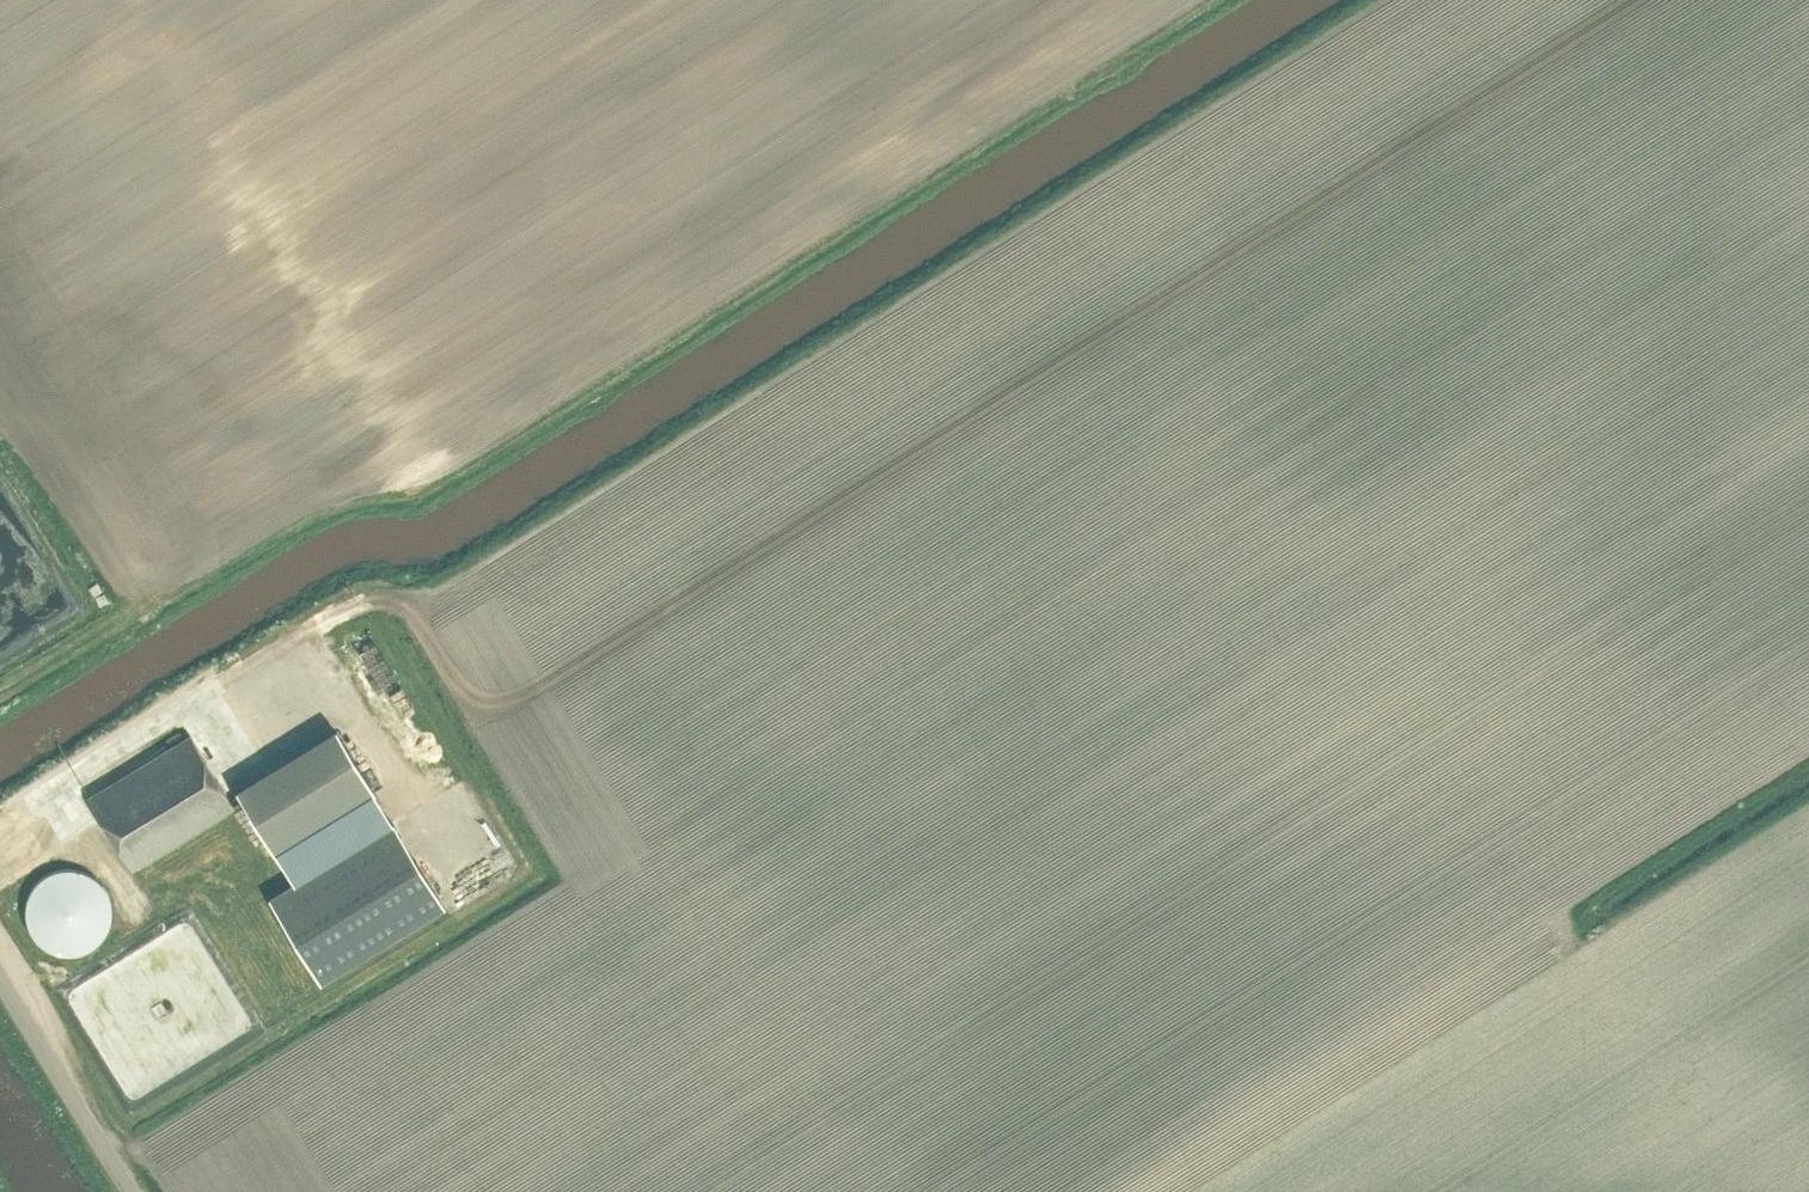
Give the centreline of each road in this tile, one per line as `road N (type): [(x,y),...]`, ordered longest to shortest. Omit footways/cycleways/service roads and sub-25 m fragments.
road 1 (unclassified): [(131,1191),(0,978)]

